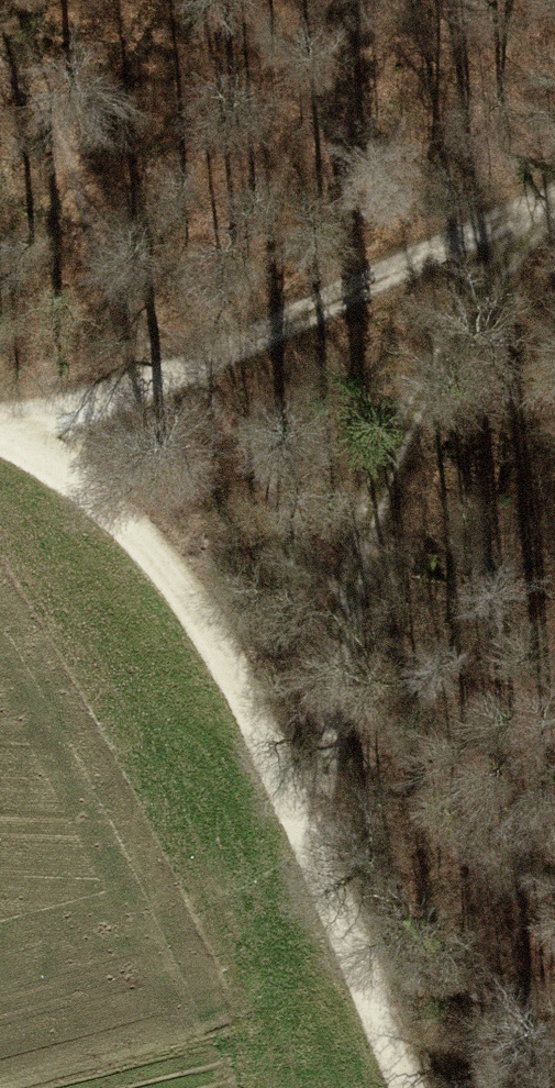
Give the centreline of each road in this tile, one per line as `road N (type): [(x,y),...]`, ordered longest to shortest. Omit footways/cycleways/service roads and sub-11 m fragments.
road 1 (track): [(0,429),(154,544),(305,799),(413,1087)]
road 2 (track): [(495,221),(361,484),(305,799)]
road 3 (track): [(554,188),(225,371),(2,429)]

